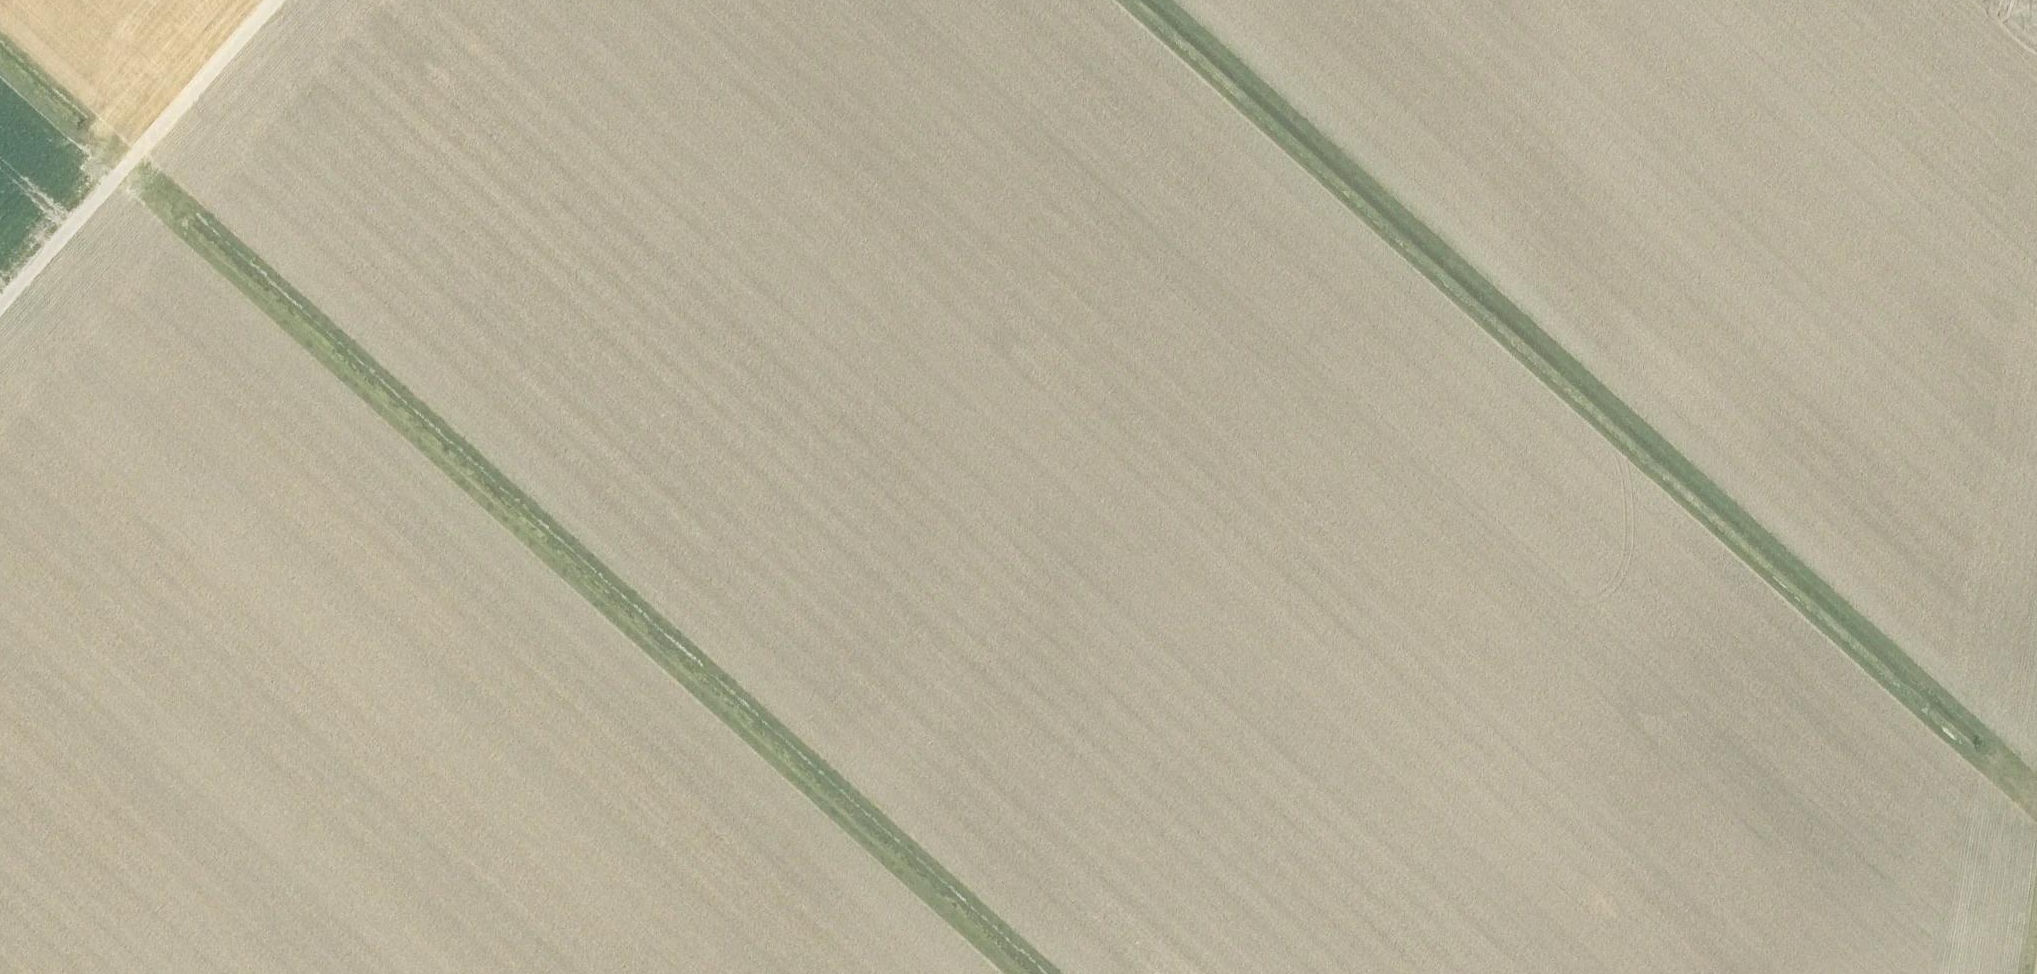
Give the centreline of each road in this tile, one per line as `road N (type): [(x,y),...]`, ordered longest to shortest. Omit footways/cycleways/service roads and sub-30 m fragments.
road 1 (track): [(0,309),(276,0)]

